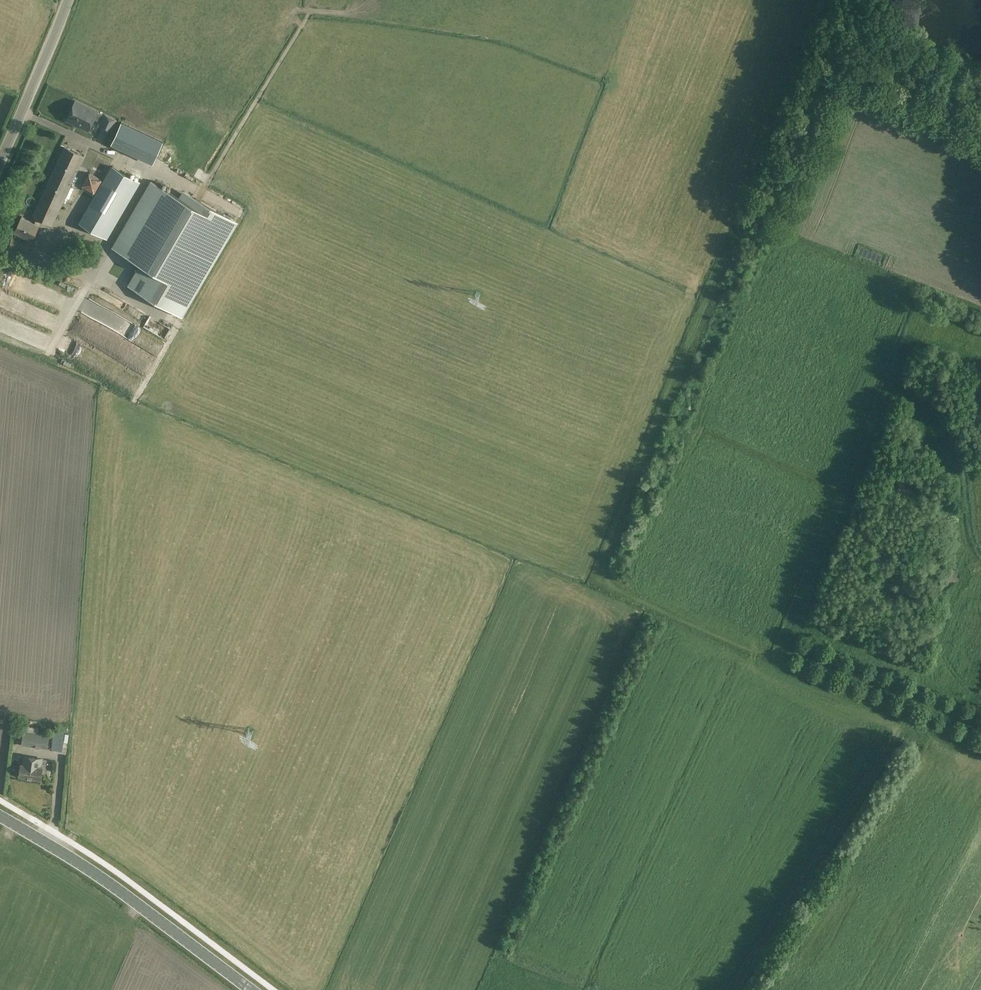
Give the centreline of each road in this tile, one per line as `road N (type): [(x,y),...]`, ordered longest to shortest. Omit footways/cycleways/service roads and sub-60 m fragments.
road 1 (tertiary): [(252,989),(132,898),(0,815)]
road 2 (track): [(308,15),(202,193)]
road 3 (unclassified): [(0,161),(68,0)]

